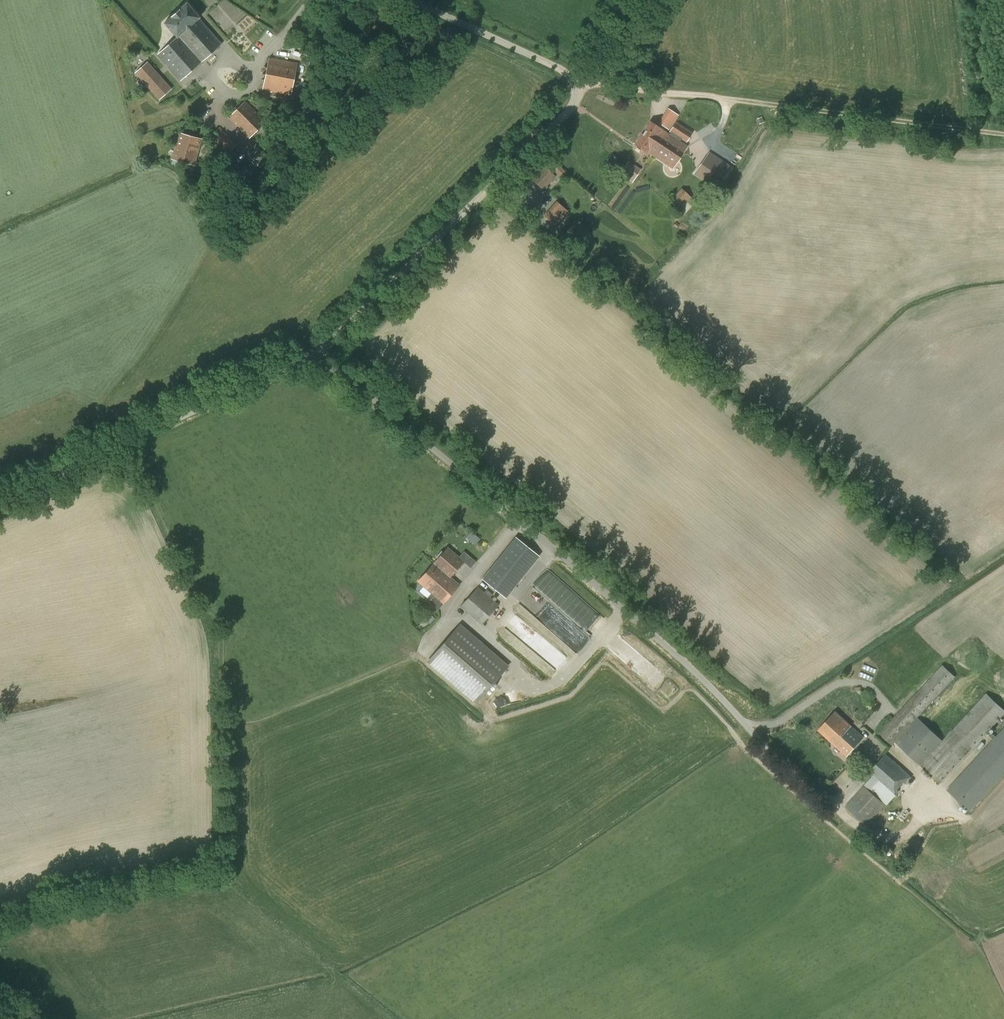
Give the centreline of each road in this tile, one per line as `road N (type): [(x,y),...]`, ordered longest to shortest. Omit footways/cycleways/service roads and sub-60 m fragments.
road 1 (unclassified): [(324,352),(586,83),(409,0)]
road 2 (unclassified): [(748,724),(324,352)]
road 3 (track): [(1003,137),(586,83)]
road 4 (unclassified): [(0,498),(324,352)]

